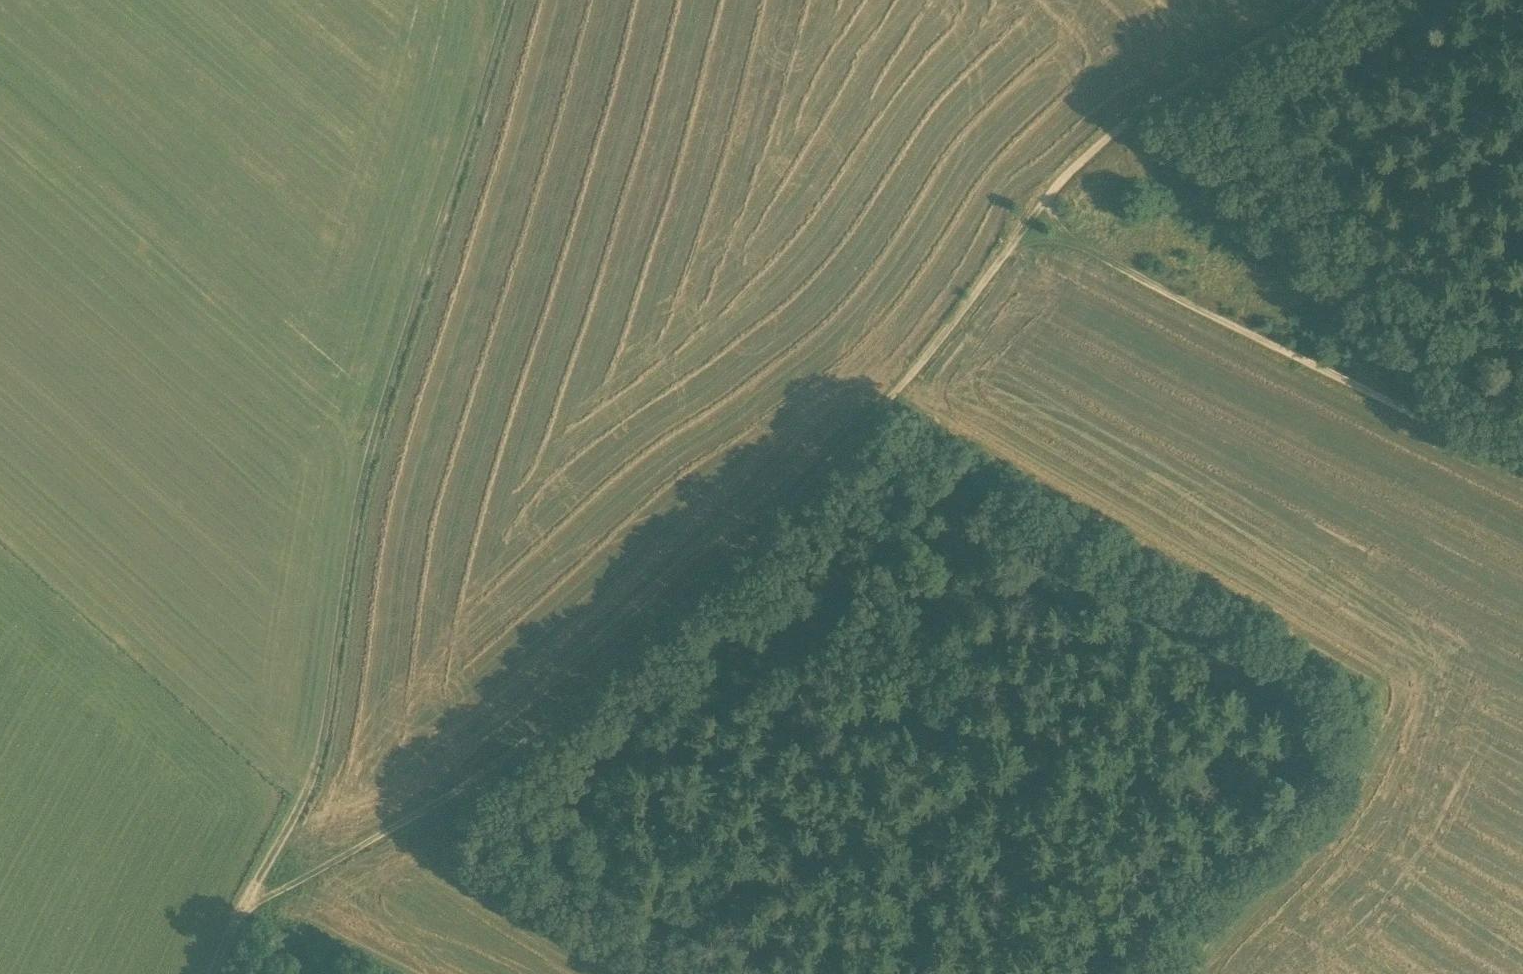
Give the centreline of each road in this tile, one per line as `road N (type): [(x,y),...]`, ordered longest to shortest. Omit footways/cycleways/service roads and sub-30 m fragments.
road 1 (track): [(240,914),(547,733),(727,574),(901,393),(1030,220)]
road 2 (track): [(240,914),(317,761),(353,487),(402,284),(503,0)]
road 3 (track): [(1030,220),(1522,468)]
road 4 (track): [(1030,220),(1135,113),(1329,0)]

